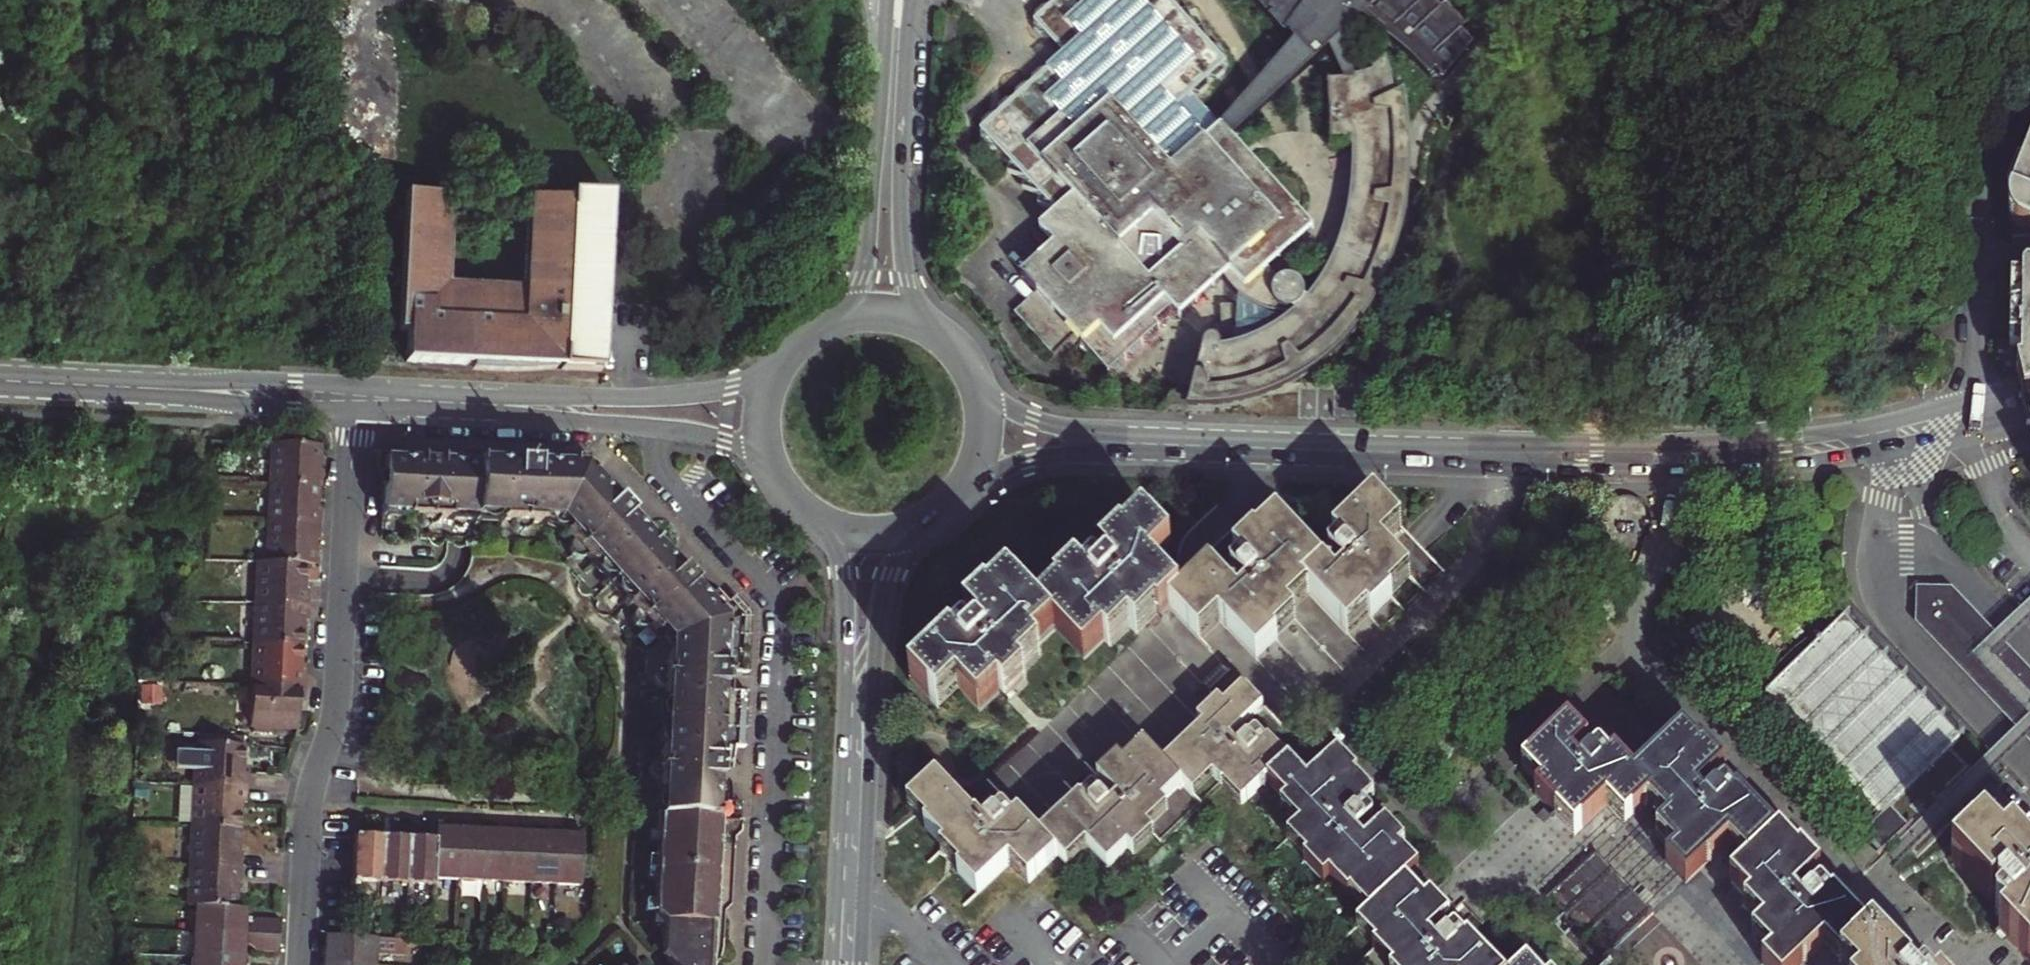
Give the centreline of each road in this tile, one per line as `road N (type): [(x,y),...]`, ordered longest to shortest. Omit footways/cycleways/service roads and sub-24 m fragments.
road 1 (residential): [(355,400),(339,695),(309,805),(299,964)]
road 2 (tertiary): [(1483,455),(1582,472),(1718,471),(1813,462),(2029,415)]
road 3 (tertiary): [(2029,387),(1818,436),(1483,455)]
road 4 (secondary): [(862,964),(882,607),(899,556),(922,524)]
road 5 (secondary): [(824,524),(844,574),(849,636),(833,964)]
road 6 (tertiary): [(788,355),(732,386),(679,395),(355,400)]
road 7 (tertiary): [(355,400),(680,430),(742,447),(775,476)]
road 8 (tertiary): [(0,382),(355,400)]
road 9 (secondary): [(888,0),(868,245),(854,293),(817,329)]
road 10 (secondary): [(934,332),(911,294),(900,217),(912,0)]
road 11 (tertiary): [(1191,447),(1483,455)]
road 12 (tertiary): [(955,500),(1037,458),(1191,447)]
road 13 (tertiary): [(1191,447),(1037,423),(994,403),(977,384)]
road 14 (secondary): [(788,355),(763,413),(775,476)]
road 15 (secondary): [(955,500),(984,439),(977,384)]
road 16 (secondary): [(934,332),(883,314),(817,329)]

